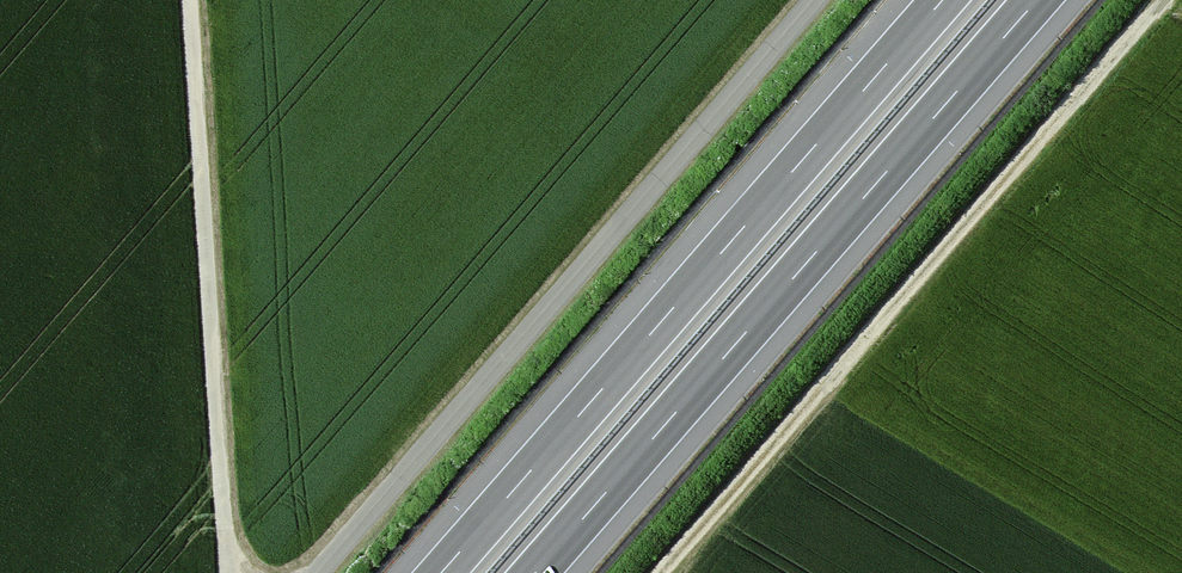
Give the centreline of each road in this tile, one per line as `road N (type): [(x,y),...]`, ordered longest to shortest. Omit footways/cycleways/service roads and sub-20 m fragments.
road 1 (motorway): [(943,0),(441,572)]
road 2 (motorway): [(536,572),(1037,0)]
road 3 (track): [(660,572),(1158,0)]
road 4 (track): [(319,572),(815,0)]
road 5 (track): [(190,0),(228,572)]

